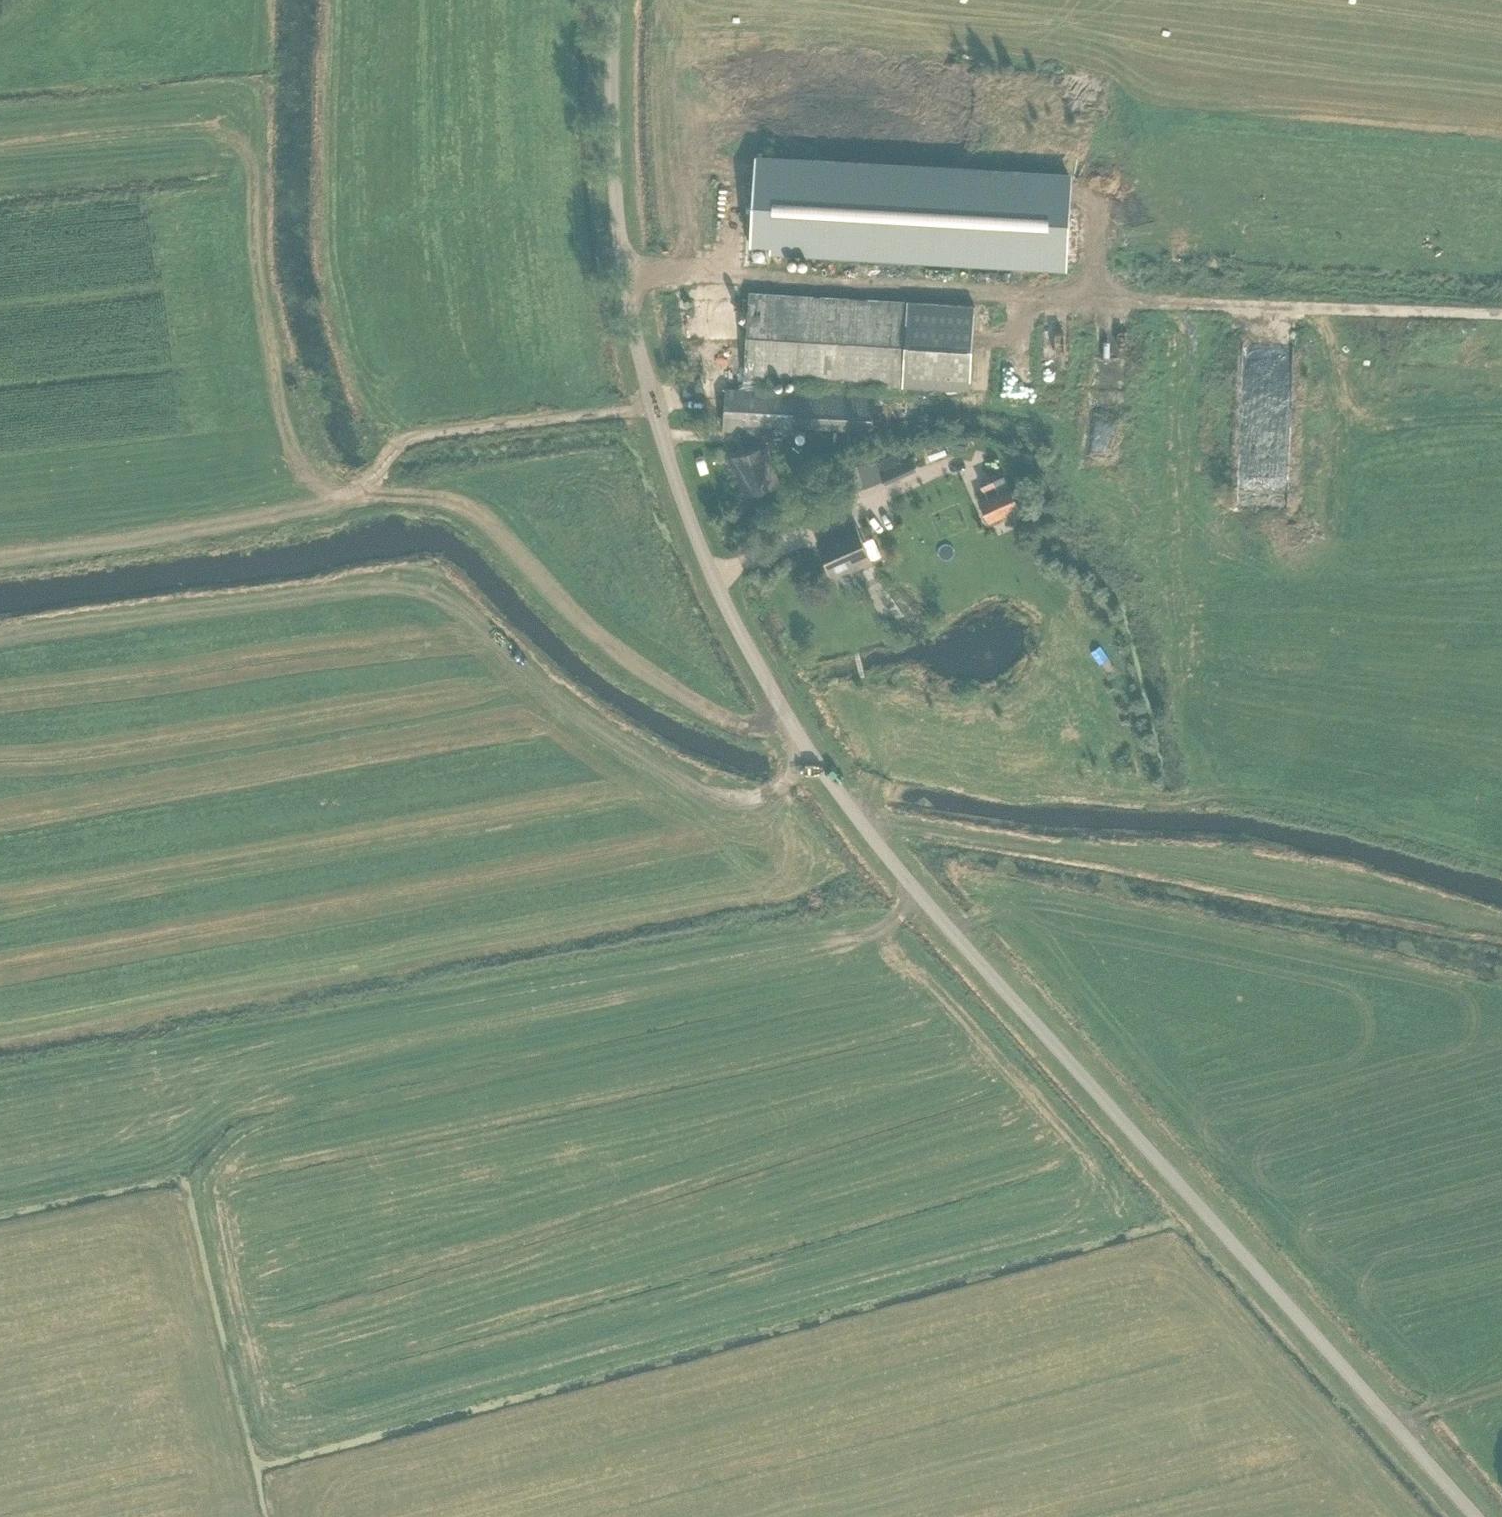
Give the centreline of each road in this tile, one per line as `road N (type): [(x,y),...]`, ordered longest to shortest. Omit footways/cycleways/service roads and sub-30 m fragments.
road 1 (unclassified): [(1477,1516),(884,852),(756,663),(684,505),(632,325),(612,129),(615,0)]

